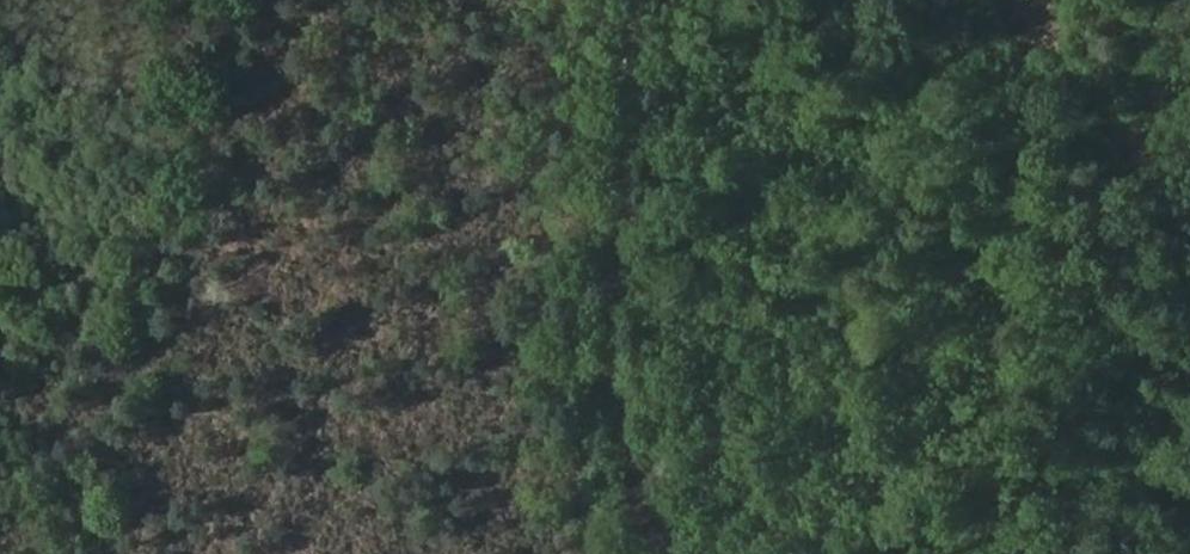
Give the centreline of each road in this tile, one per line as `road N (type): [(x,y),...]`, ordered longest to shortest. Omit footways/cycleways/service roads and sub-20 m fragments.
road 1 (track): [(1025,0),(1189,216)]

